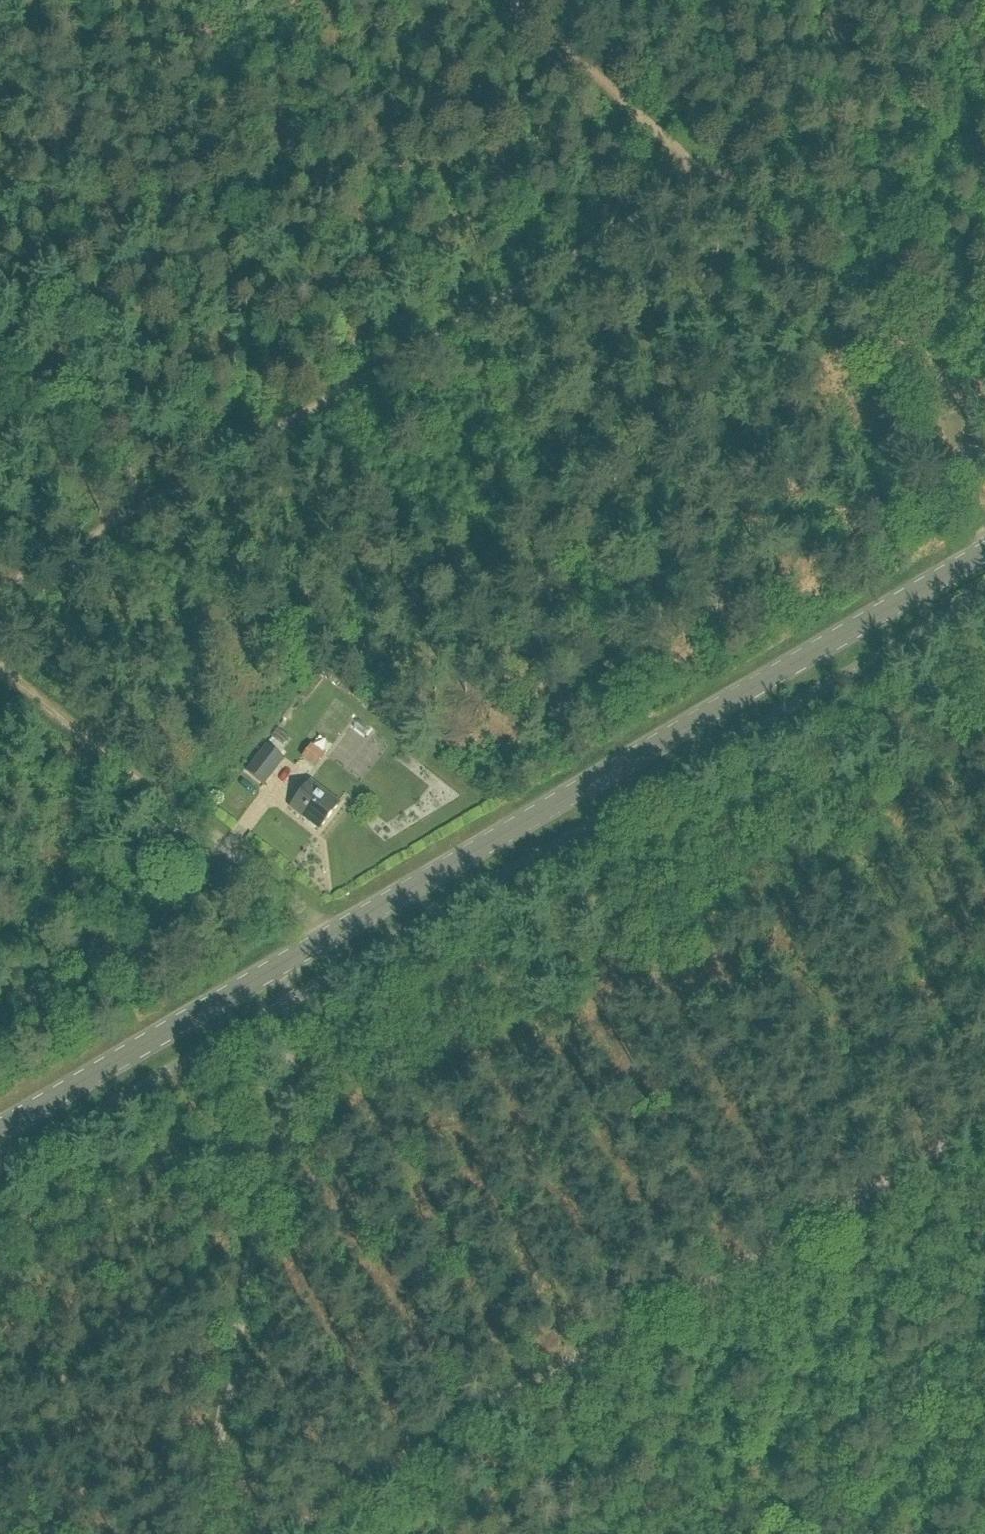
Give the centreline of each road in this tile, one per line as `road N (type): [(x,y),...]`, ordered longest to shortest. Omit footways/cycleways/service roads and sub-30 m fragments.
road 1 (tertiary): [(0,1132),(984,552)]
road 2 (track): [(273,1533),(984,1120)]
road 3 (track): [(611,228),(125,514)]
road 4 (track): [(202,1533),(296,1021),(289,1001)]
road 5 (track): [(0,670),(308,917),(325,941)]
road 6 (track): [(964,415),(707,177)]
road 7 (track): [(643,119),(511,0)]
road 8 (track): [(125,514),(0,593)]
road 9 (track): [(984,551),(963,497),(964,415)]

